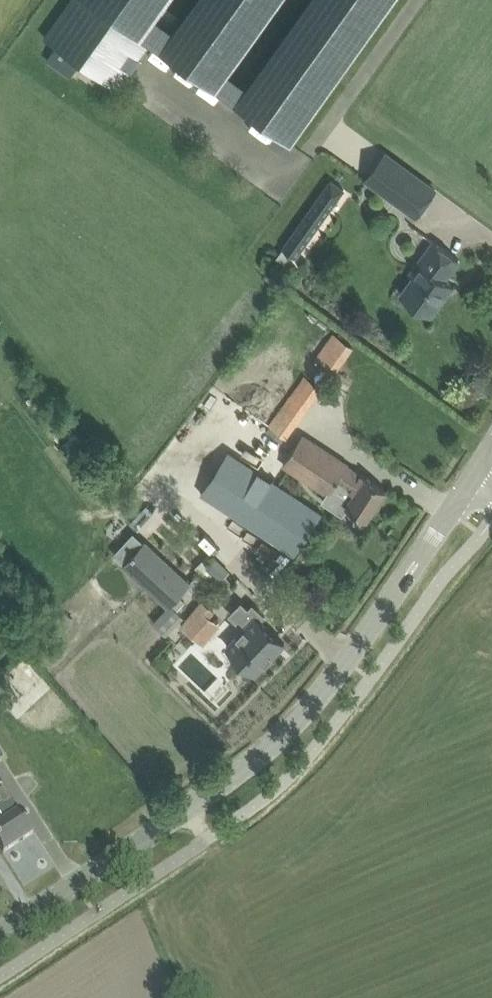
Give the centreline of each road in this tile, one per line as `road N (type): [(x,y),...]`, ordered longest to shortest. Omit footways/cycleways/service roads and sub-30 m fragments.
road 1 (tertiary): [(0,932),(271,747),(358,645),(470,481)]

